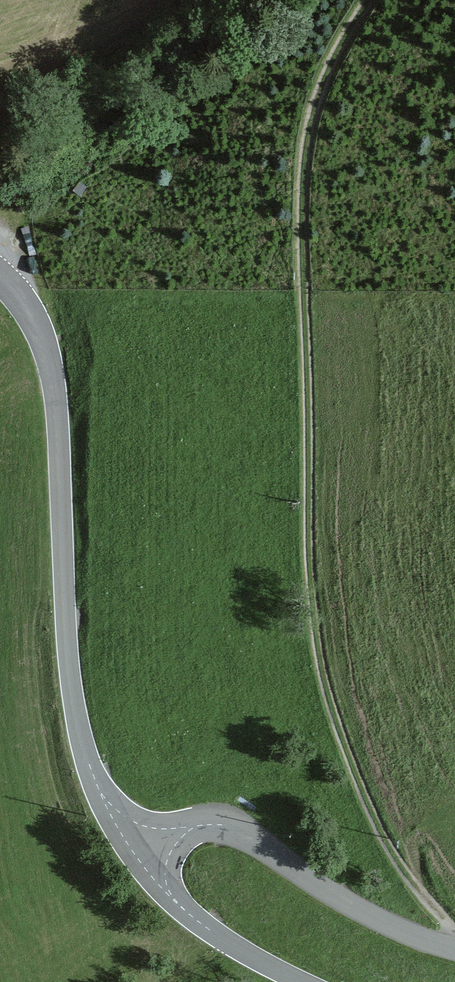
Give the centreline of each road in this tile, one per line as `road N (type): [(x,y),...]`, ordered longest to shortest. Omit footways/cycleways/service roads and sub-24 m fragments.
road 1 (track): [(368,0),(308,117),(300,175),(310,584),(328,692),(348,756),(401,866),(454,931)]
road 2 (unclassified): [(0,276),(30,311),(52,375),(67,651),(89,767),(117,824),(174,899),(226,942),(304,981)]

